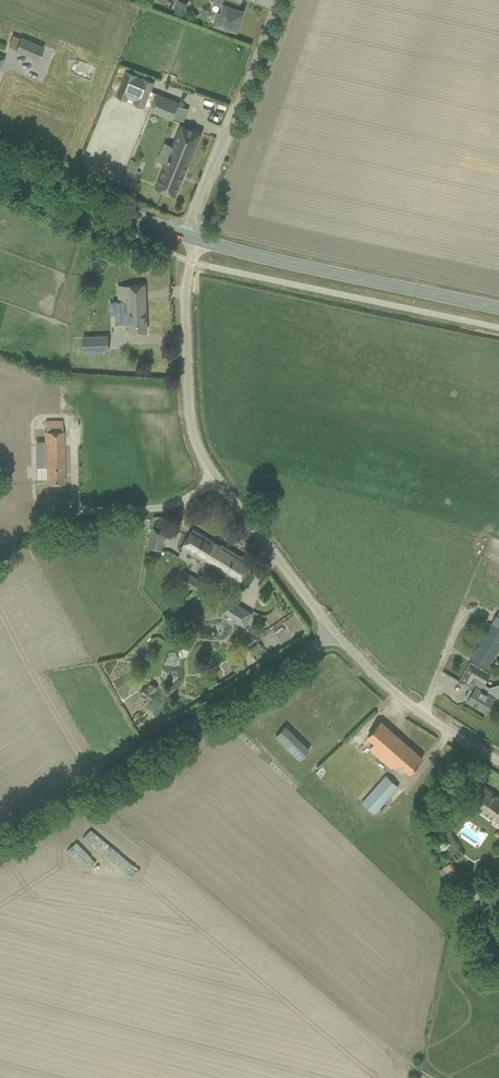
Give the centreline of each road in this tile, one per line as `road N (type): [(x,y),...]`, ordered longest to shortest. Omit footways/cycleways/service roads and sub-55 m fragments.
road 1 (unclassified): [(332,628),(216,479),(189,430),(184,297),(192,238)]
road 2 (unclassified): [(0,839),(332,628)]
road 3 (tertiary): [(498,308),(192,238)]
road 4 (unclassified): [(192,238),(192,219),(274,0)]
road 5 (unclassified): [(498,762),(398,696),(332,628)]
road 6 (tertiary): [(192,238),(0,159)]

